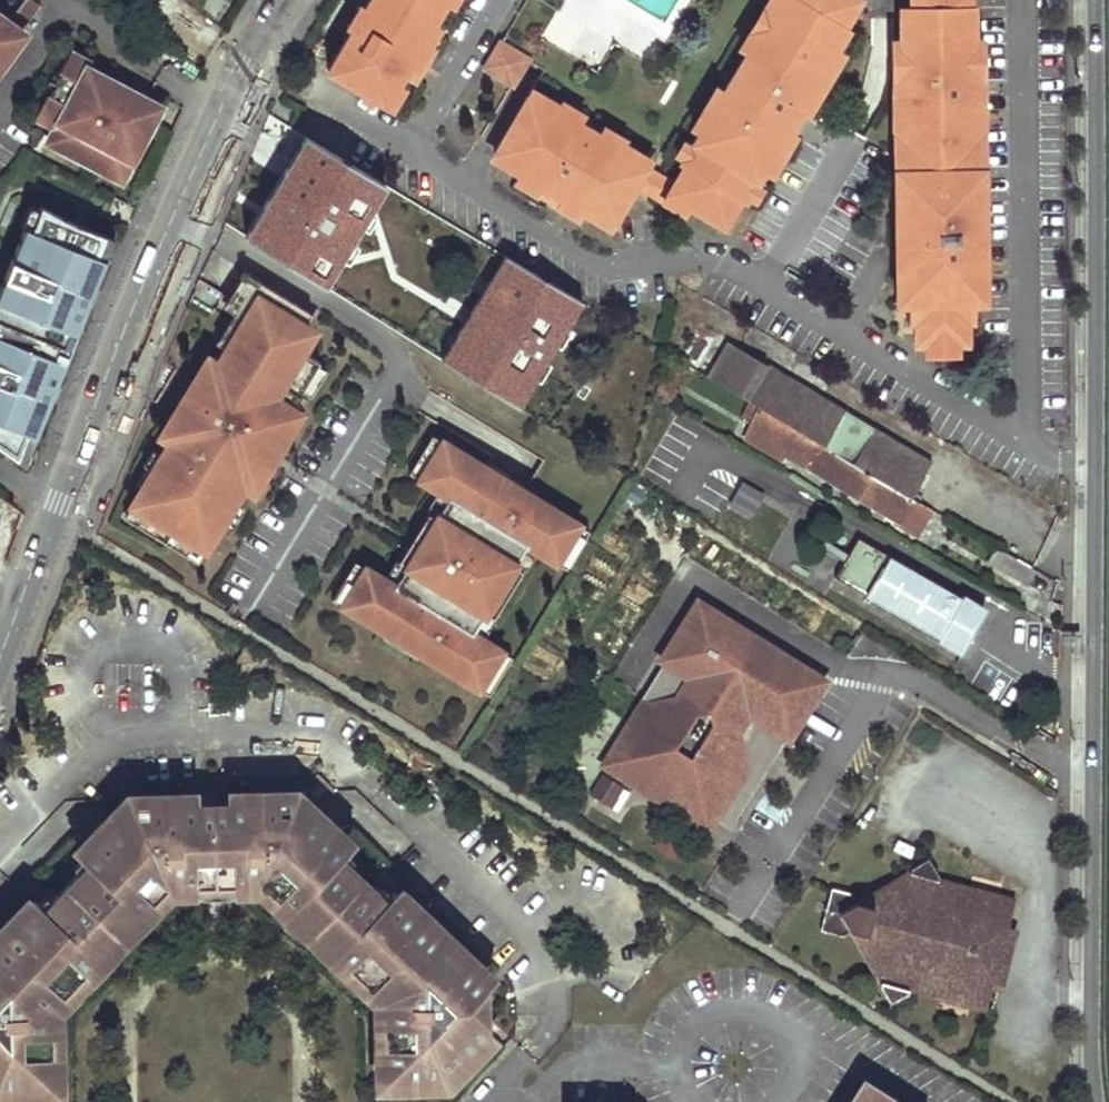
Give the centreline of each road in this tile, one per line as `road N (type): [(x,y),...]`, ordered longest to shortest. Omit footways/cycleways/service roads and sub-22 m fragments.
road 1 (tertiary): [(278,0),(222,108),(0,658)]
road 2 (secondary): [(1094,457),(1096,1101)]
road 3 (residential): [(500,0),(410,147),(614,272),(719,262),(764,284)]
road 4 (secondary): [(1097,0),(1094,457)]
road 5 (residential): [(1026,0),(1027,440)]
road 6 (residential): [(1027,440),(764,284)]

